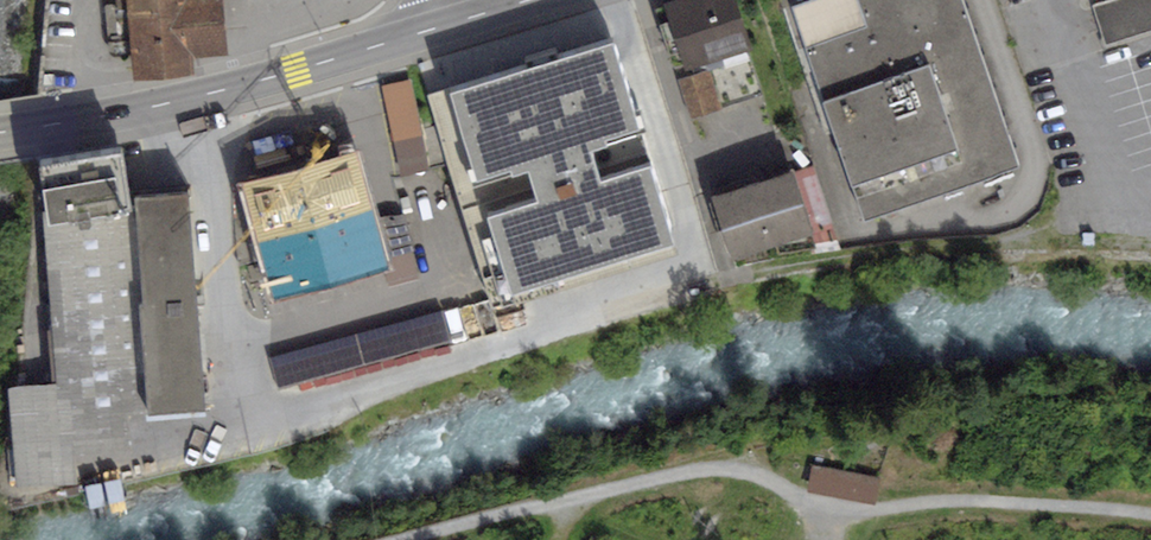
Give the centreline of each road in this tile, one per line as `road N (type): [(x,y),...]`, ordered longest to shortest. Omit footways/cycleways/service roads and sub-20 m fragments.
road 1 (track): [(1150,513),(955,500),(854,508),(749,473),(698,470),(393,539)]
road 2 (tertiary): [(532,0),(212,93),(0,133)]

